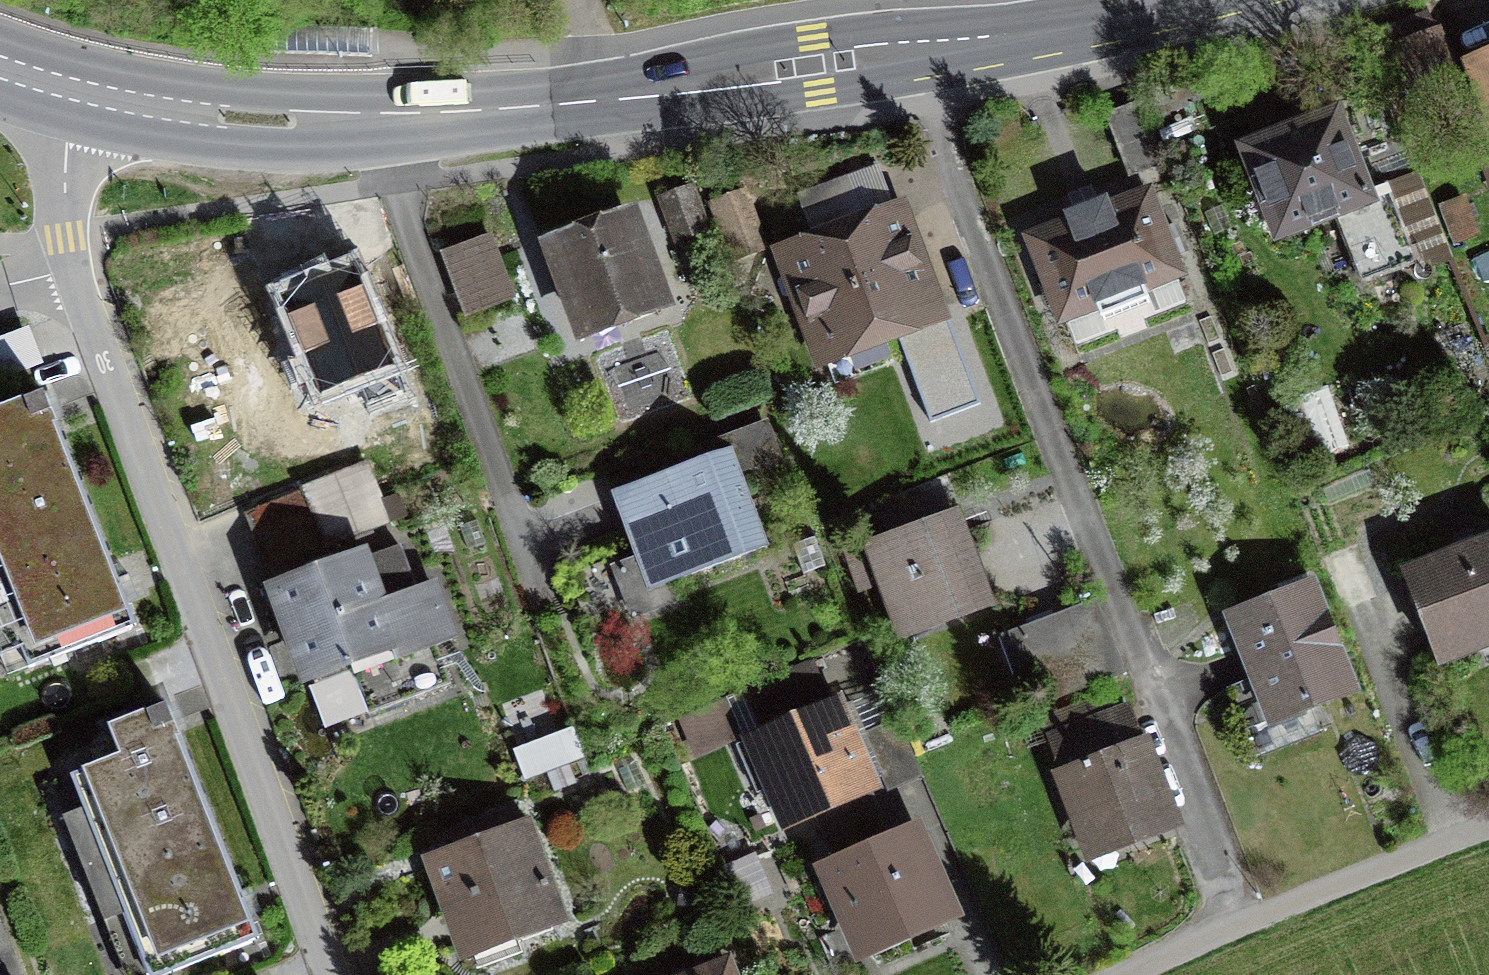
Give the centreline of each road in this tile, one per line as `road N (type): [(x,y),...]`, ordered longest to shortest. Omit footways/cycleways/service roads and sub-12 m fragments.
road 1 (residential): [(74,89),(64,238),(326,974)]
road 2 (residential): [(901,57),(1244,893)]
road 3 (secondary): [(74,89),(256,117),(436,121),(901,57)]
road 4 (secondary): [(901,57),(1186,0)]
road 5 (residential): [(1244,893),(1488,792)]
road 6 (residential): [(1066,974),(1244,893)]

